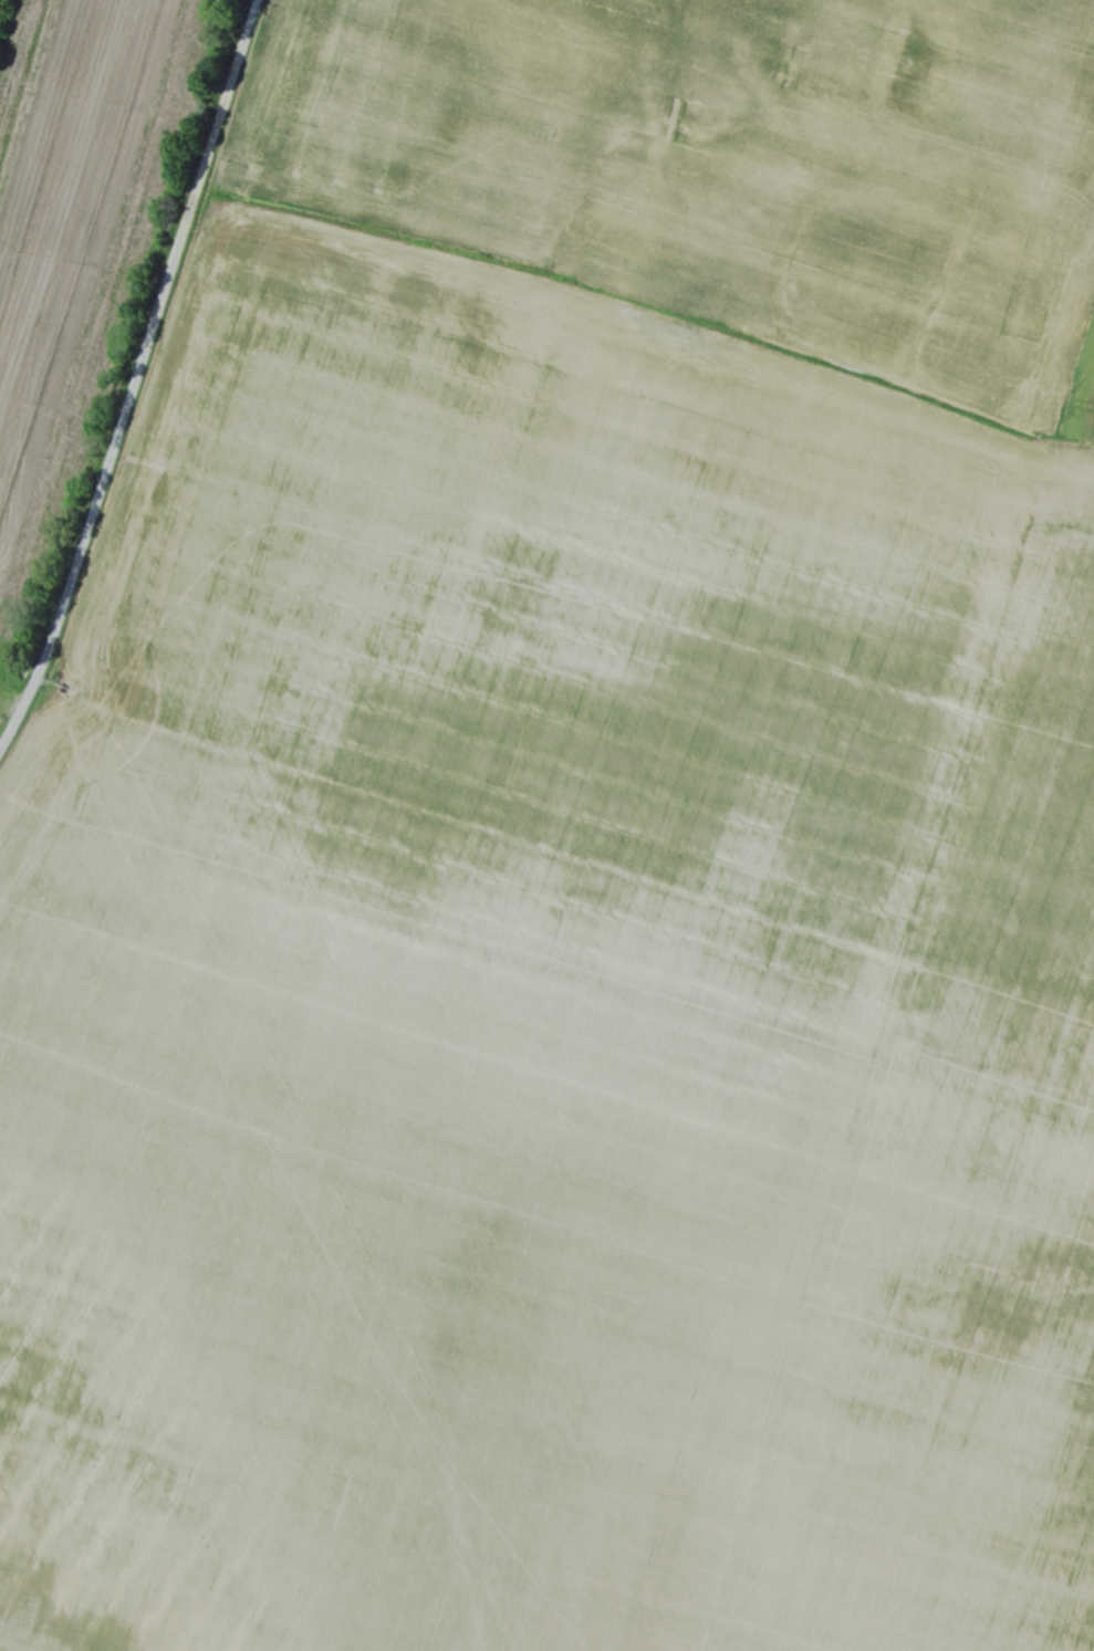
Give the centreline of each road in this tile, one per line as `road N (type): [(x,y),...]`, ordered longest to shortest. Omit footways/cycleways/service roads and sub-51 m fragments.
road 1 (residential): [(258,0),(67,595),(0,751)]

